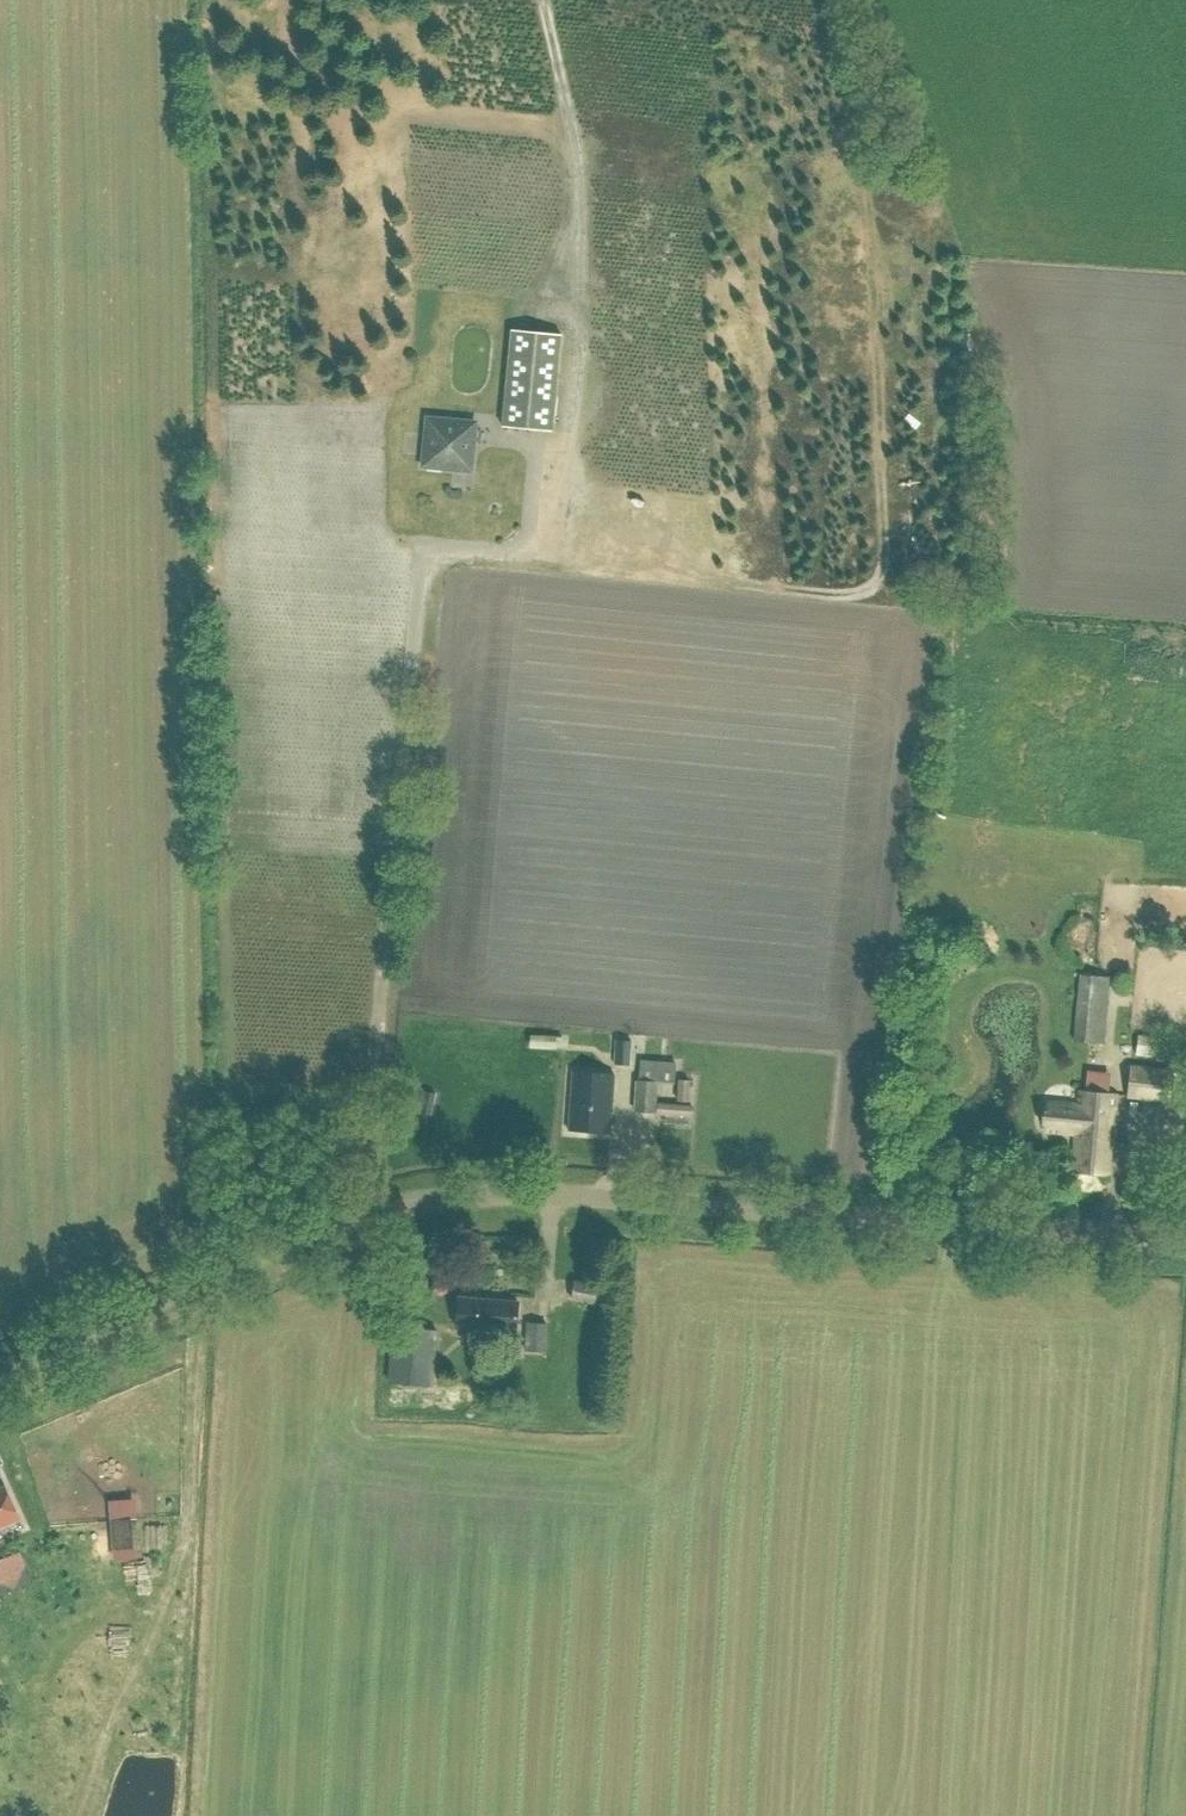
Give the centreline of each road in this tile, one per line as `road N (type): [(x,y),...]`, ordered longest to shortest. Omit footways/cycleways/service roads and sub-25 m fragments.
road 1 (unclassified): [(0,1375),(314,1235),(438,1201),(556,1196),(1114,1236),(1185,1232)]
road 2 (track): [(542,0),(580,191),(569,415)]

